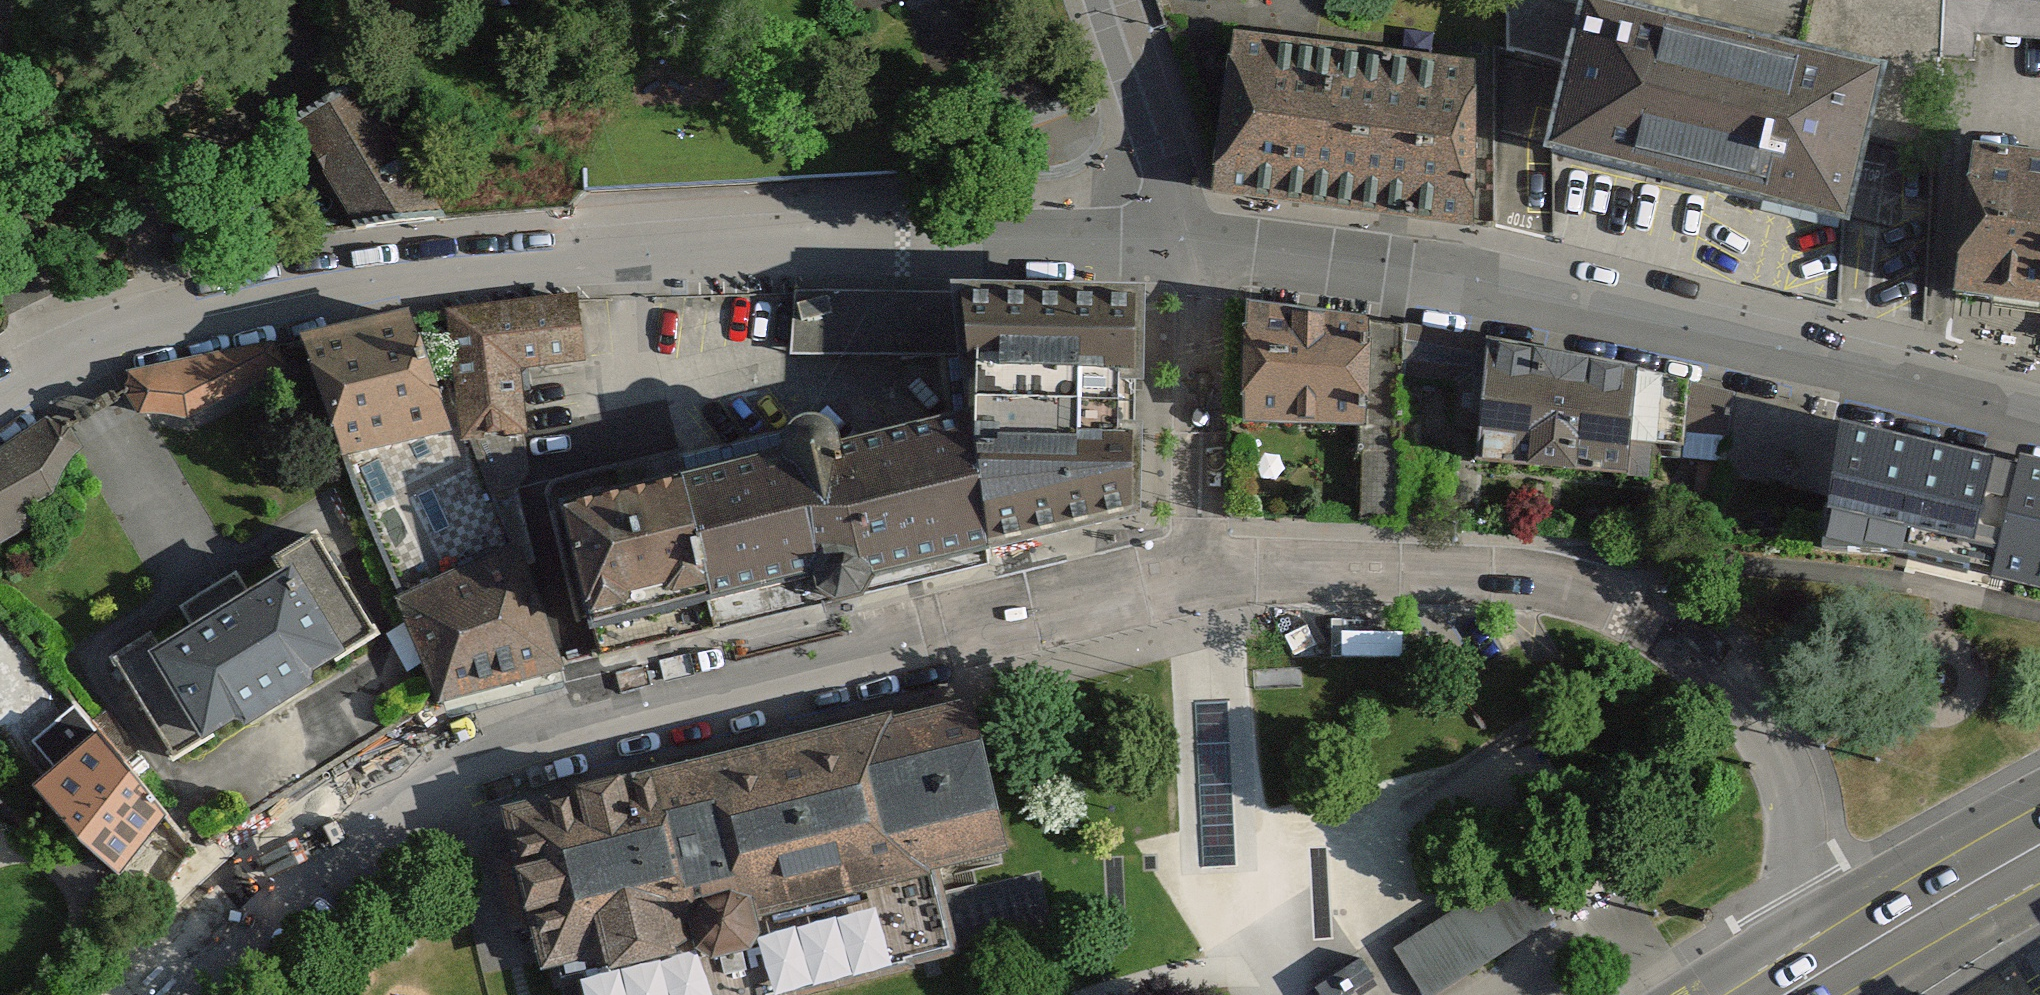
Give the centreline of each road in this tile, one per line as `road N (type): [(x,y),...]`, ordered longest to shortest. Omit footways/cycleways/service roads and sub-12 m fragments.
road 1 (residential): [(0,407),(63,358),(232,303),(629,258),(1201,251)]
road 2 (residential): [(177,994),(282,898),(433,789),(649,706),(1210,574)]
road 3 (residential): [(1210,574),(1304,568),(1527,581),(1642,620),(1722,678),(1788,772),(1807,846),(1804,977)]
road 4 (residential): [(1201,251),(1334,255),(2039,412)]
road 5 (residential): [(1210,574),(1198,525),(1201,251)]
road 6 (primary): [(1804,977),(2039,848)]
road 7 (residential): [(1201,251),(1151,134),(1109,0)]

